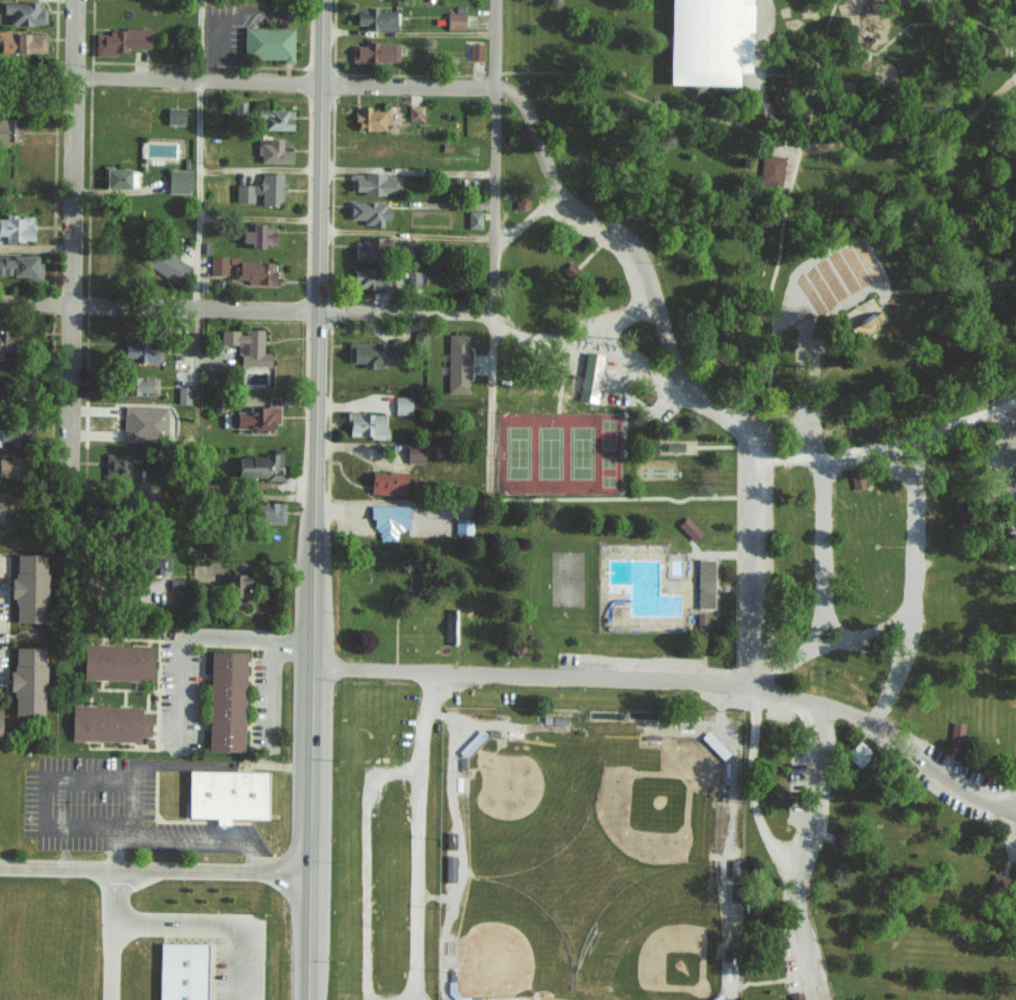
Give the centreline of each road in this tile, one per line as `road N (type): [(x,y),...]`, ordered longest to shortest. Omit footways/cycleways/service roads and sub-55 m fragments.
road 1 (residential): [(761,687),(755,450),(741,430),(680,387),(670,320),(642,262),(575,204),(517,97),(492,86)]
road 2 (secondary): [(312,641),(321,0)]
road 3 (residential): [(680,387),(478,314),(70,303)]
road 4 (residential): [(824,706),(761,687),(311,667)]
road 5 (residential): [(67,461),(75,0)]
road 6 (residential): [(489,442),(493,0)]
road 7 (residential): [(492,86),(74,76)]
road 8 (secondary): [(309,999),(312,641)]
road 9 (residential): [(311,871),(0,864)]

